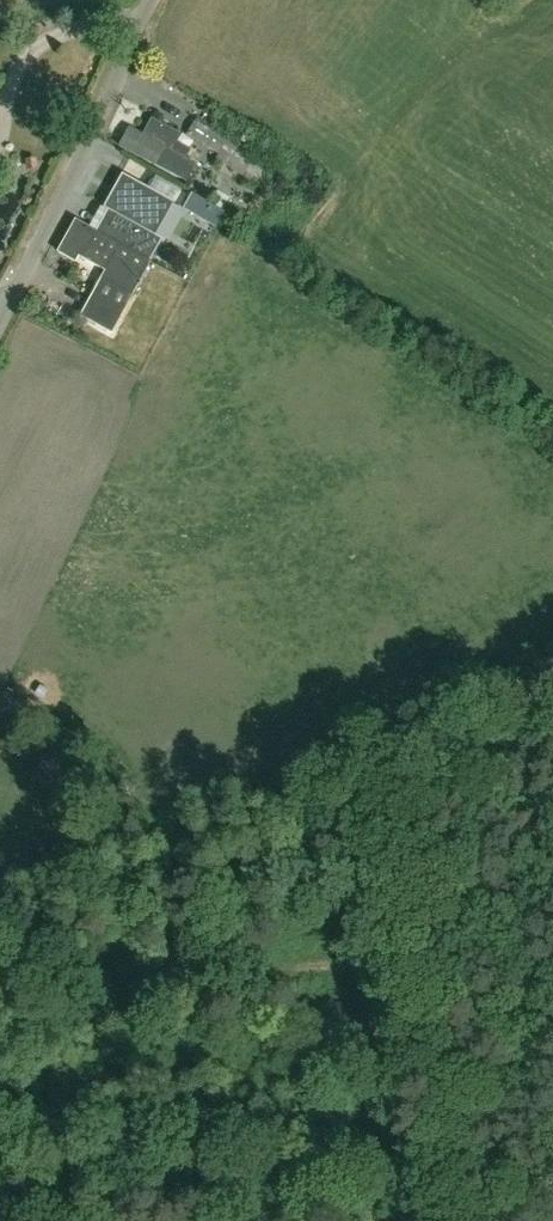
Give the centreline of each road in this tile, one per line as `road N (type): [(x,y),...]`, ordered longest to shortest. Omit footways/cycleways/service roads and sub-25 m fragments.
road 1 (unclassified): [(0,325),(107,117),(154,0)]

